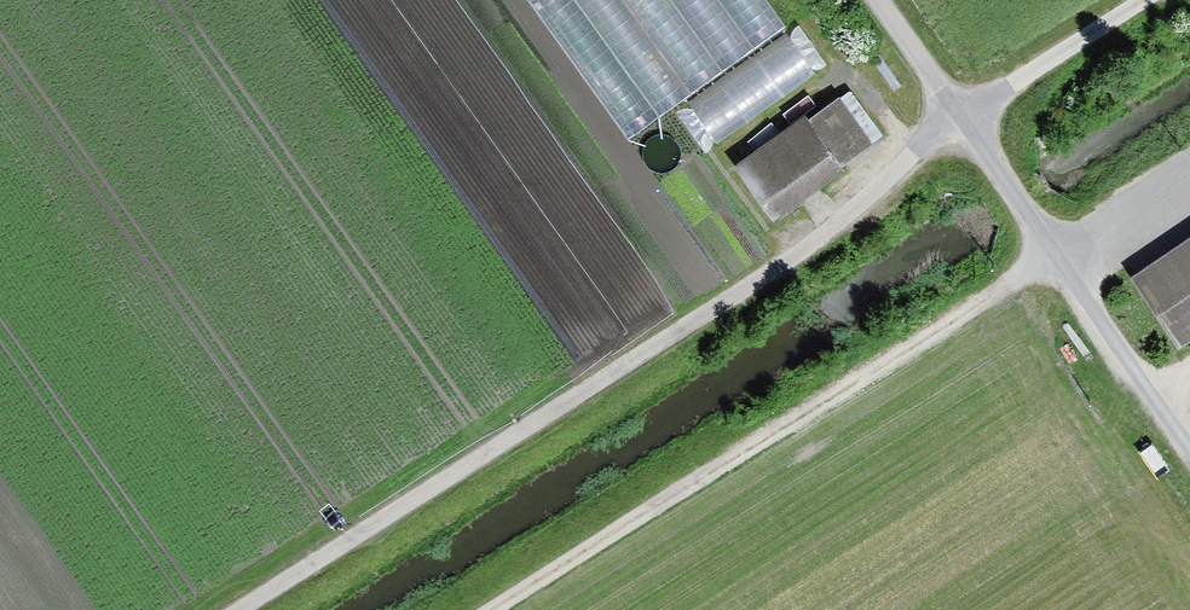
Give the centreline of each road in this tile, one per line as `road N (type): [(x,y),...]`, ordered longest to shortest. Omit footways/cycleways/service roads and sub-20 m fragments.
road 1 (track): [(1164,0),(223,609)]
road 2 (track): [(490,609),(1189,174)]
road 3 (track): [(874,0),(1189,444)]

